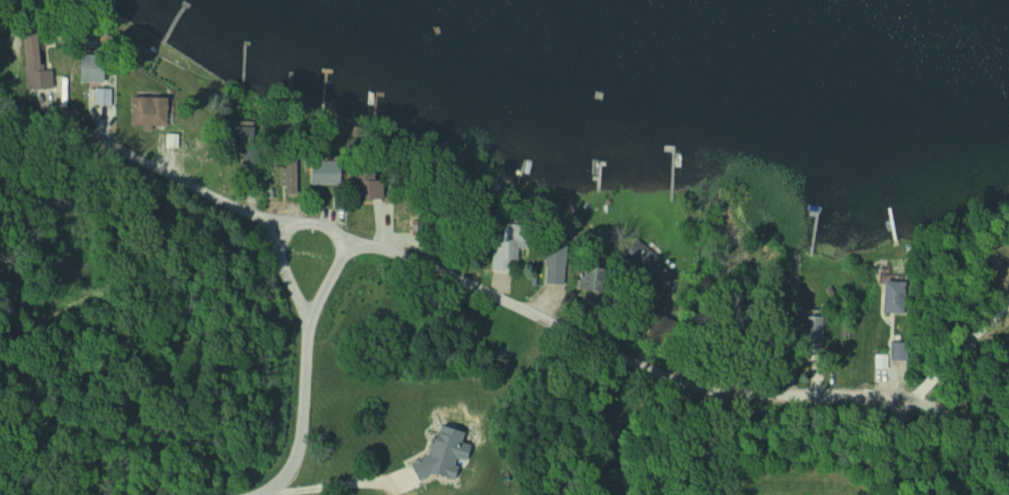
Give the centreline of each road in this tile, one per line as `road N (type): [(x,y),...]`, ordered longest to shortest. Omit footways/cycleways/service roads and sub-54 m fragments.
road 1 (residential): [(341,242),(404,254),(676,380),(720,390),(875,394)]
road 2 (residential): [(73,123),(289,230)]
road 3 (residential): [(309,317),(341,242),(308,223),(285,235),(281,257),(309,317)]
road 4 (residential): [(259,494),(298,456),(309,317)]

